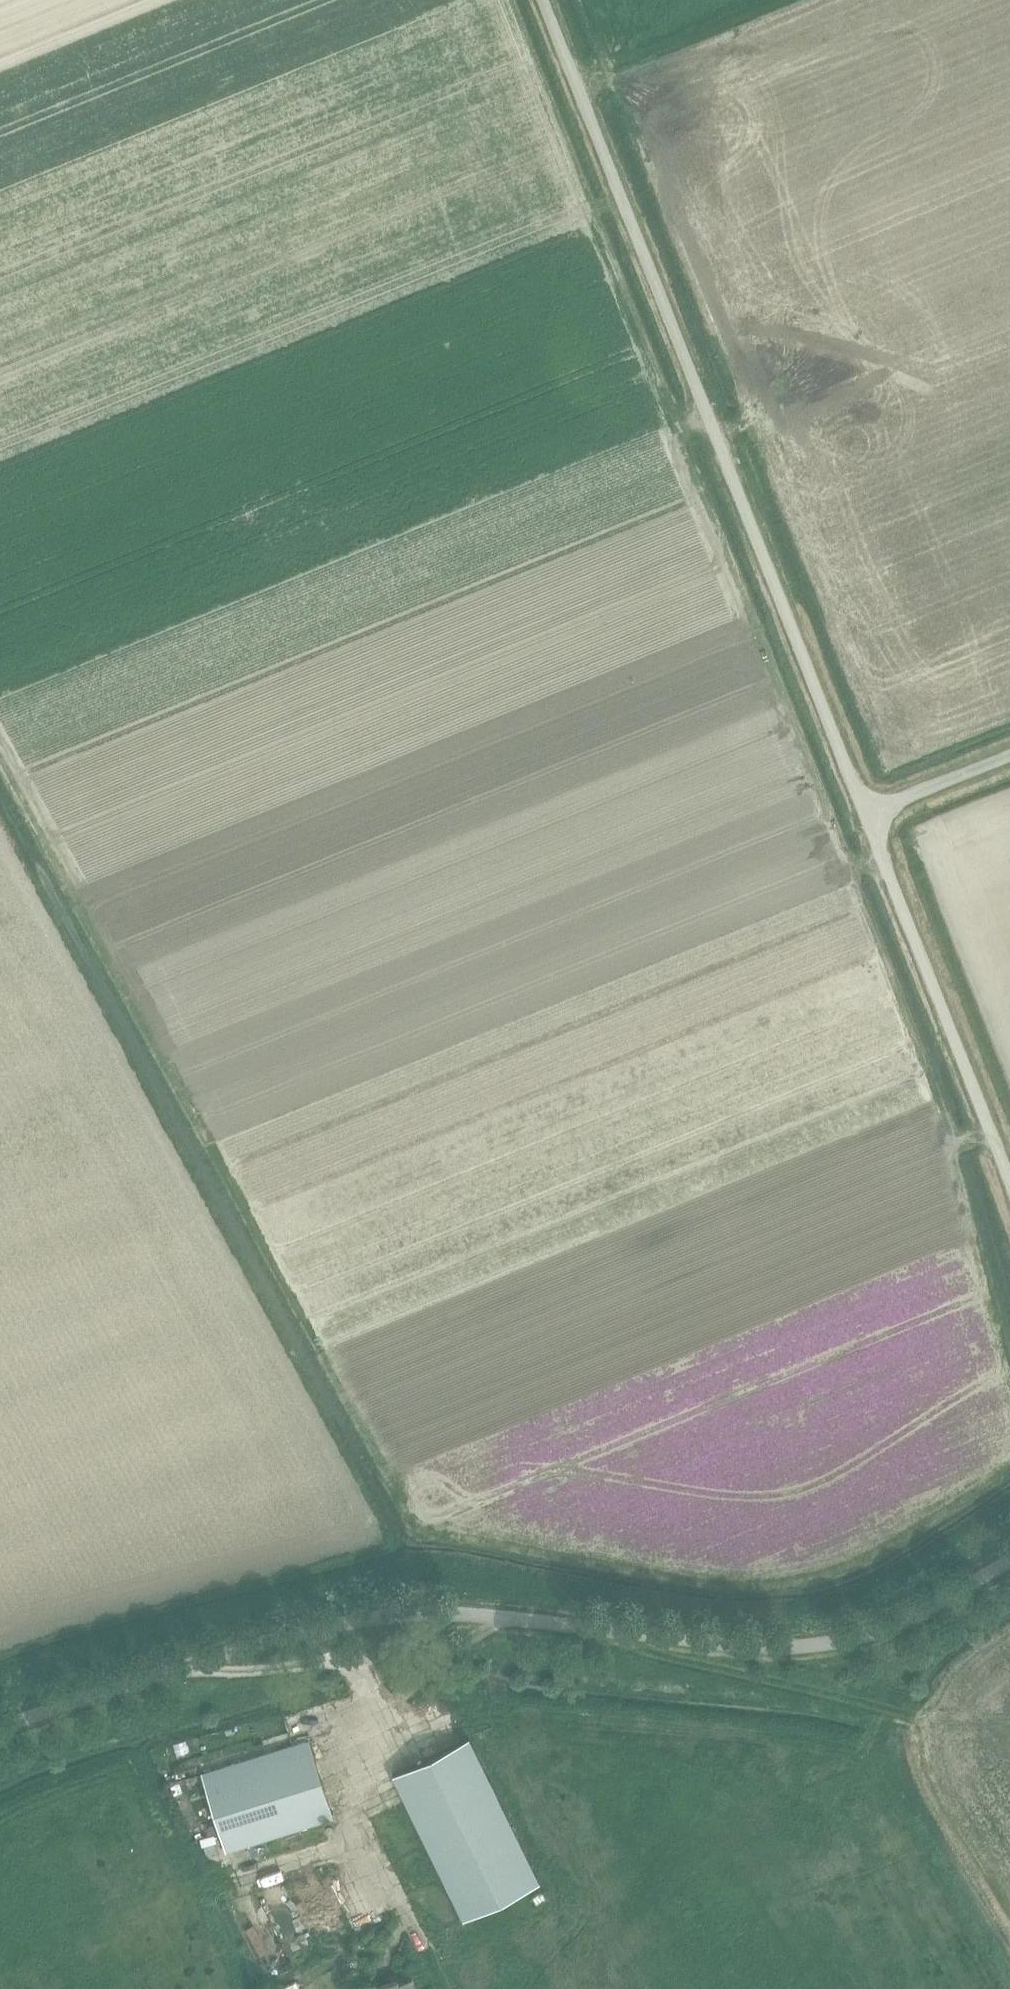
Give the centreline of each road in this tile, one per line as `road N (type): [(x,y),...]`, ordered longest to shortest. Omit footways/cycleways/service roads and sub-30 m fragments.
road 1 (unclassified): [(0,1729),(197,1661),(412,1608),(743,1649),(854,1641),(1009,1559)]
road 2 (unclassified): [(864,810),(543,0)]
road 3 (unclassified): [(1009,1176),(864,810)]
road 4 (track): [(624,1632),(630,1642),(692,1663),(932,1719)]
road 5 (unclassified): [(864,810),(1009,753)]

